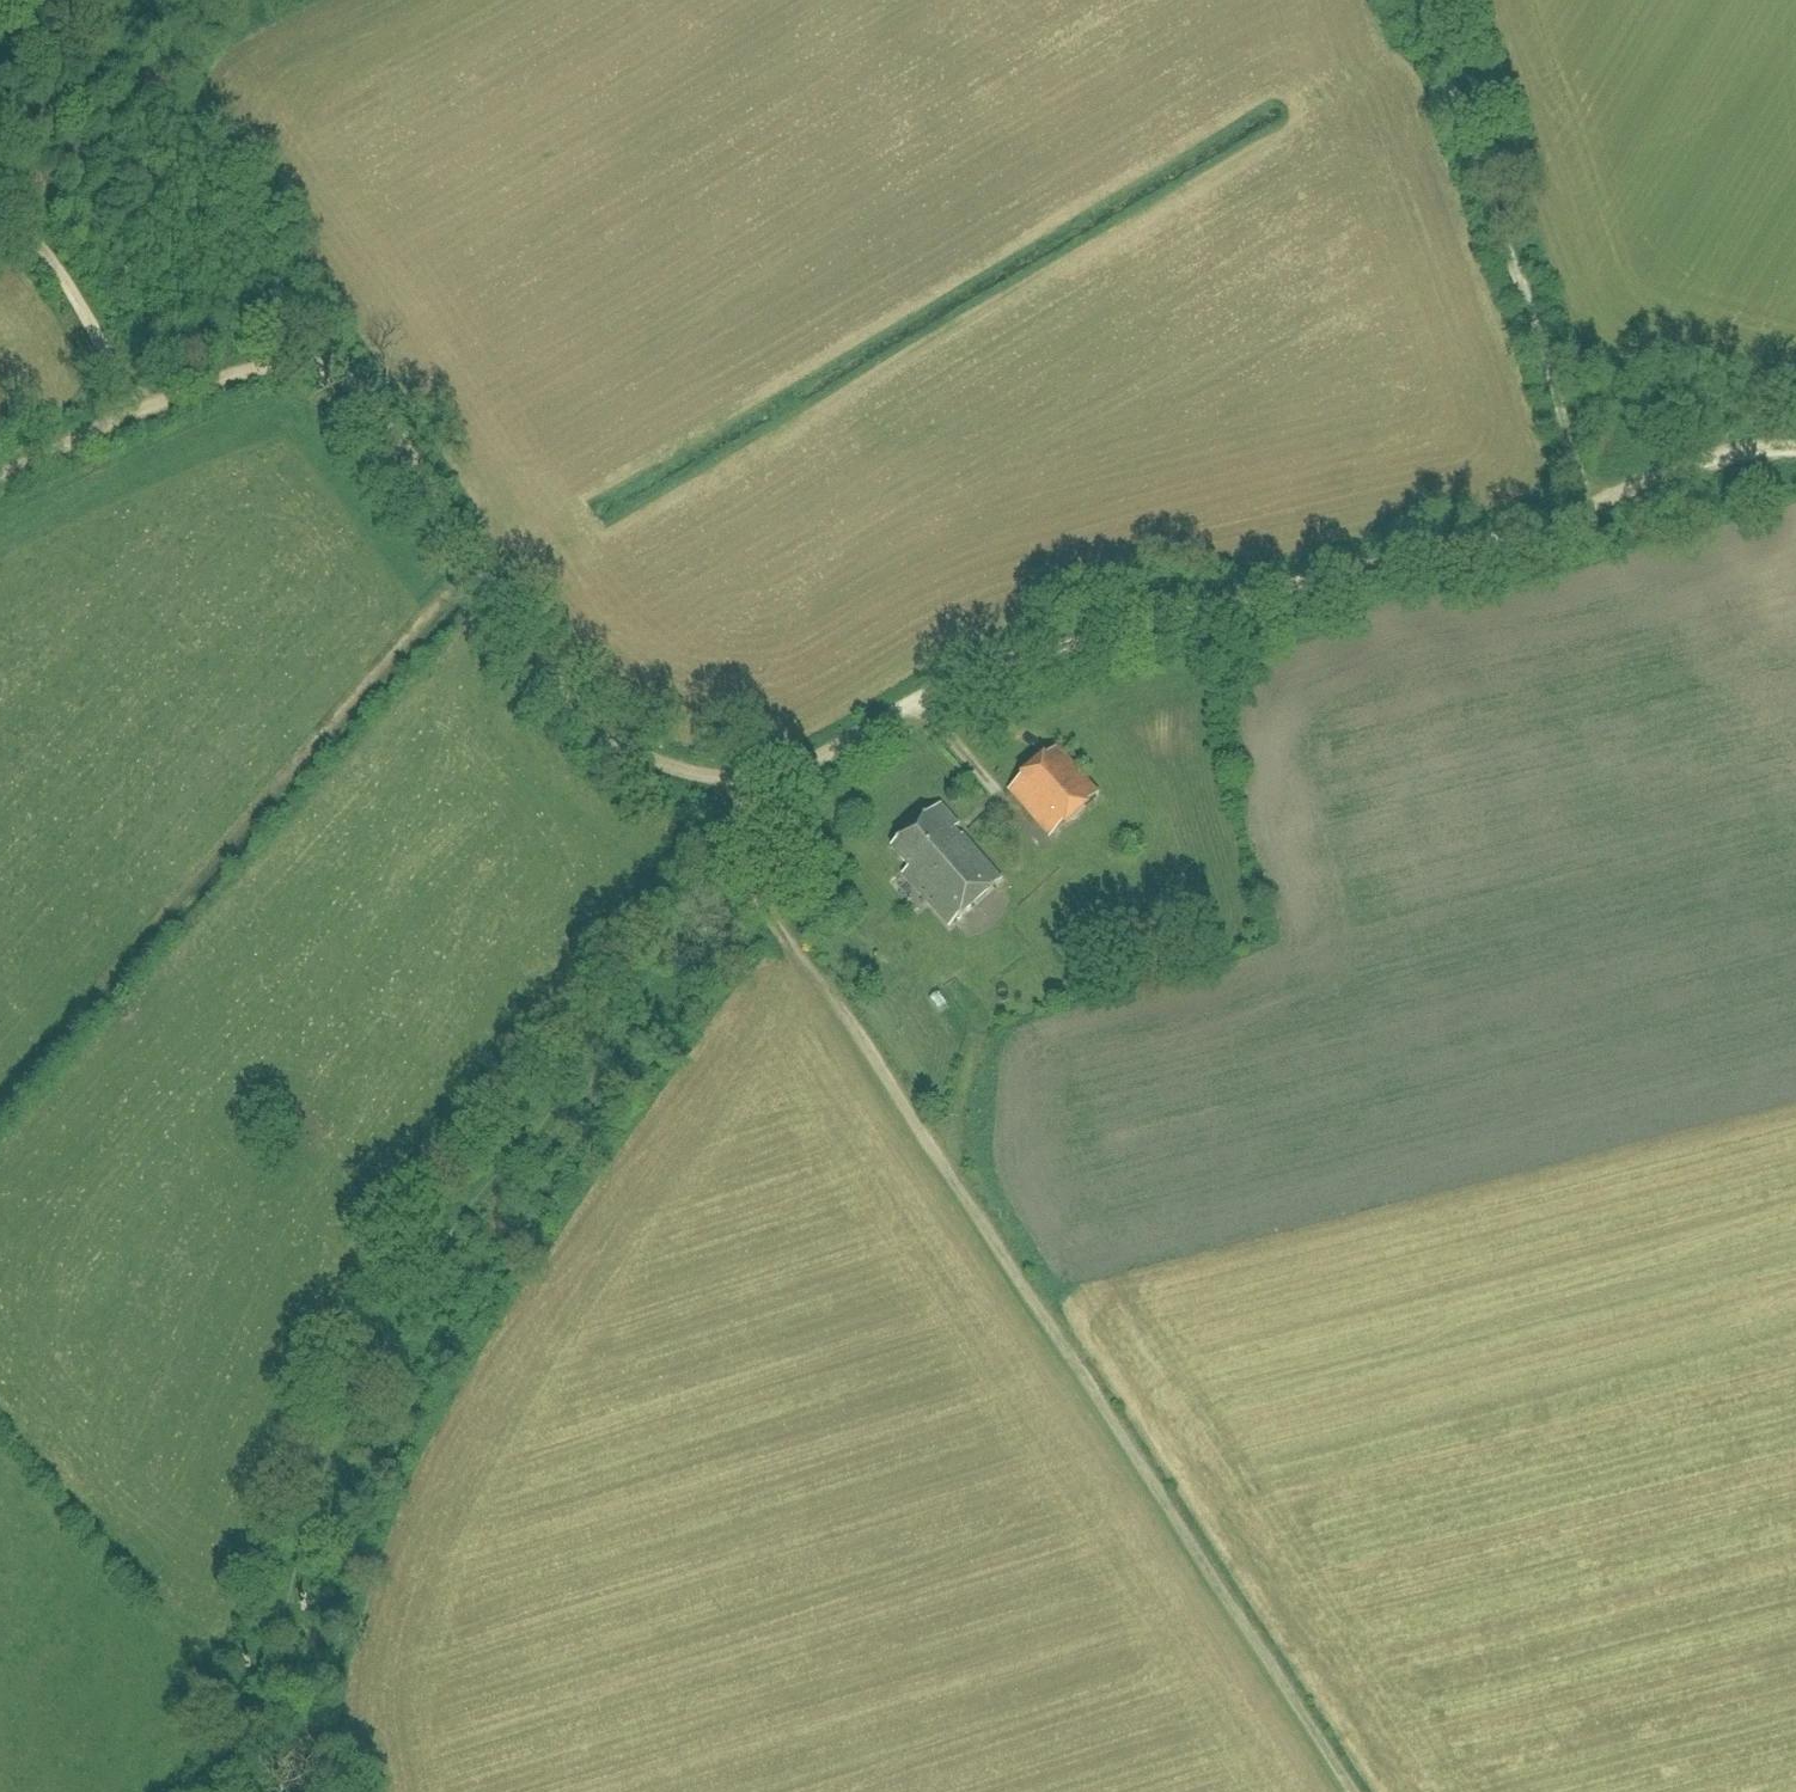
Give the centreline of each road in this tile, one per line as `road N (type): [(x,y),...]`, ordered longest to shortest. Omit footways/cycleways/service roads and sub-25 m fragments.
road 1 (track): [(1351,1791),(750,871)]
road 2 (track): [(207,1791),(255,1645),(287,1467),(341,1364),(416,1250),(657,952),(750,871)]
road 3 (track): [(116,416),(217,374),(272,362),(322,374),(615,747),(657,767),(725,779),(774,775),(838,750)]
road 4 (track): [(838,750),(967,678),(1224,604),(1548,529),(1584,510)]
road 5 (track): [(1584,510),(1532,319),(1420,0)]
road 6 (track): [(116,416),(84,320),(0,202)]
road 7 (track): [(1584,510),(1713,456),(1795,448)]
road 8 (track): [(750,871),(784,811),(838,750)]
road 9 (track): [(116,416),(0,470)]

